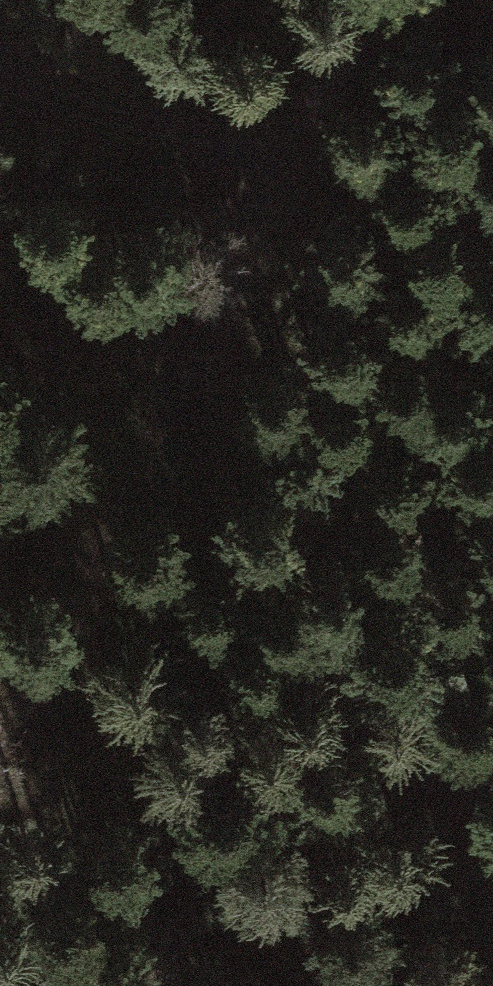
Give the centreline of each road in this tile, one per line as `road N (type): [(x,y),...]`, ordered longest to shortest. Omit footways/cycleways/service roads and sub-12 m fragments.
road 1 (track): [(383,0),(174,405)]
road 2 (track): [(174,405),(377,616),(492,709)]
road 3 (track): [(174,405),(76,639),(0,729)]
road 4 (track): [(0,58),(295,160)]

